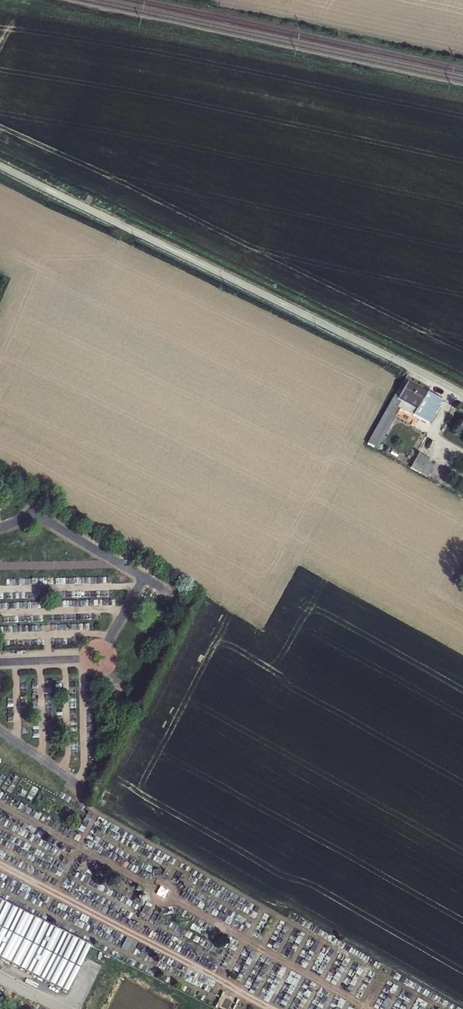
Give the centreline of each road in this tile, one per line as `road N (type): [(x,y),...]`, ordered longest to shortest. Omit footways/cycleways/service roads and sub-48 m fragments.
road 1 (unclassified): [(462,394),(0,165)]

